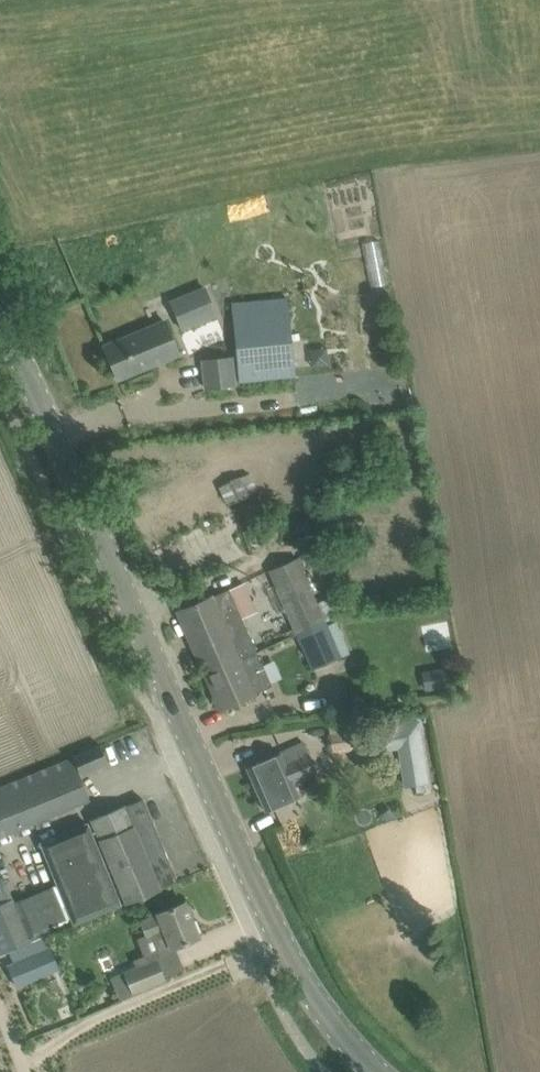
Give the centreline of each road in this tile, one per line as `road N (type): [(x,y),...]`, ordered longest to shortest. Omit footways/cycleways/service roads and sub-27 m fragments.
road 1 (tertiary): [(355,1071),(319,1029),(0,317)]

